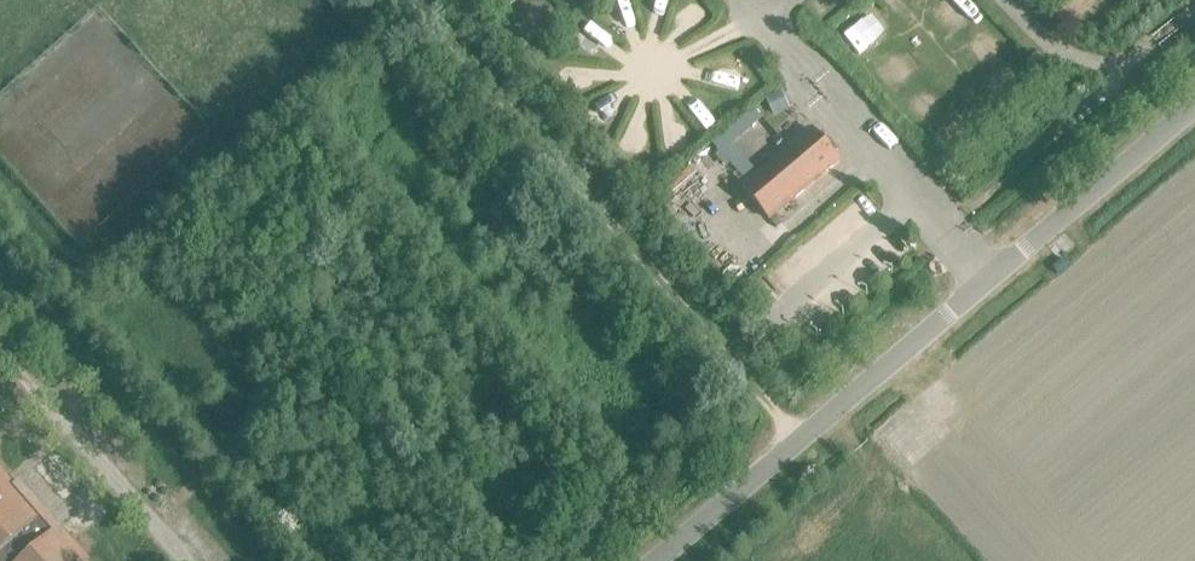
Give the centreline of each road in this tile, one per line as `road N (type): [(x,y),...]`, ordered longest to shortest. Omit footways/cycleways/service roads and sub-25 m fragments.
road 1 (unclassified): [(656,560),(1194,103)]
road 2 (track): [(794,440),(417,0)]
road 3 (track): [(187,560),(0,350)]
road 4 (track): [(1183,0),(1120,55),(1061,48)]

